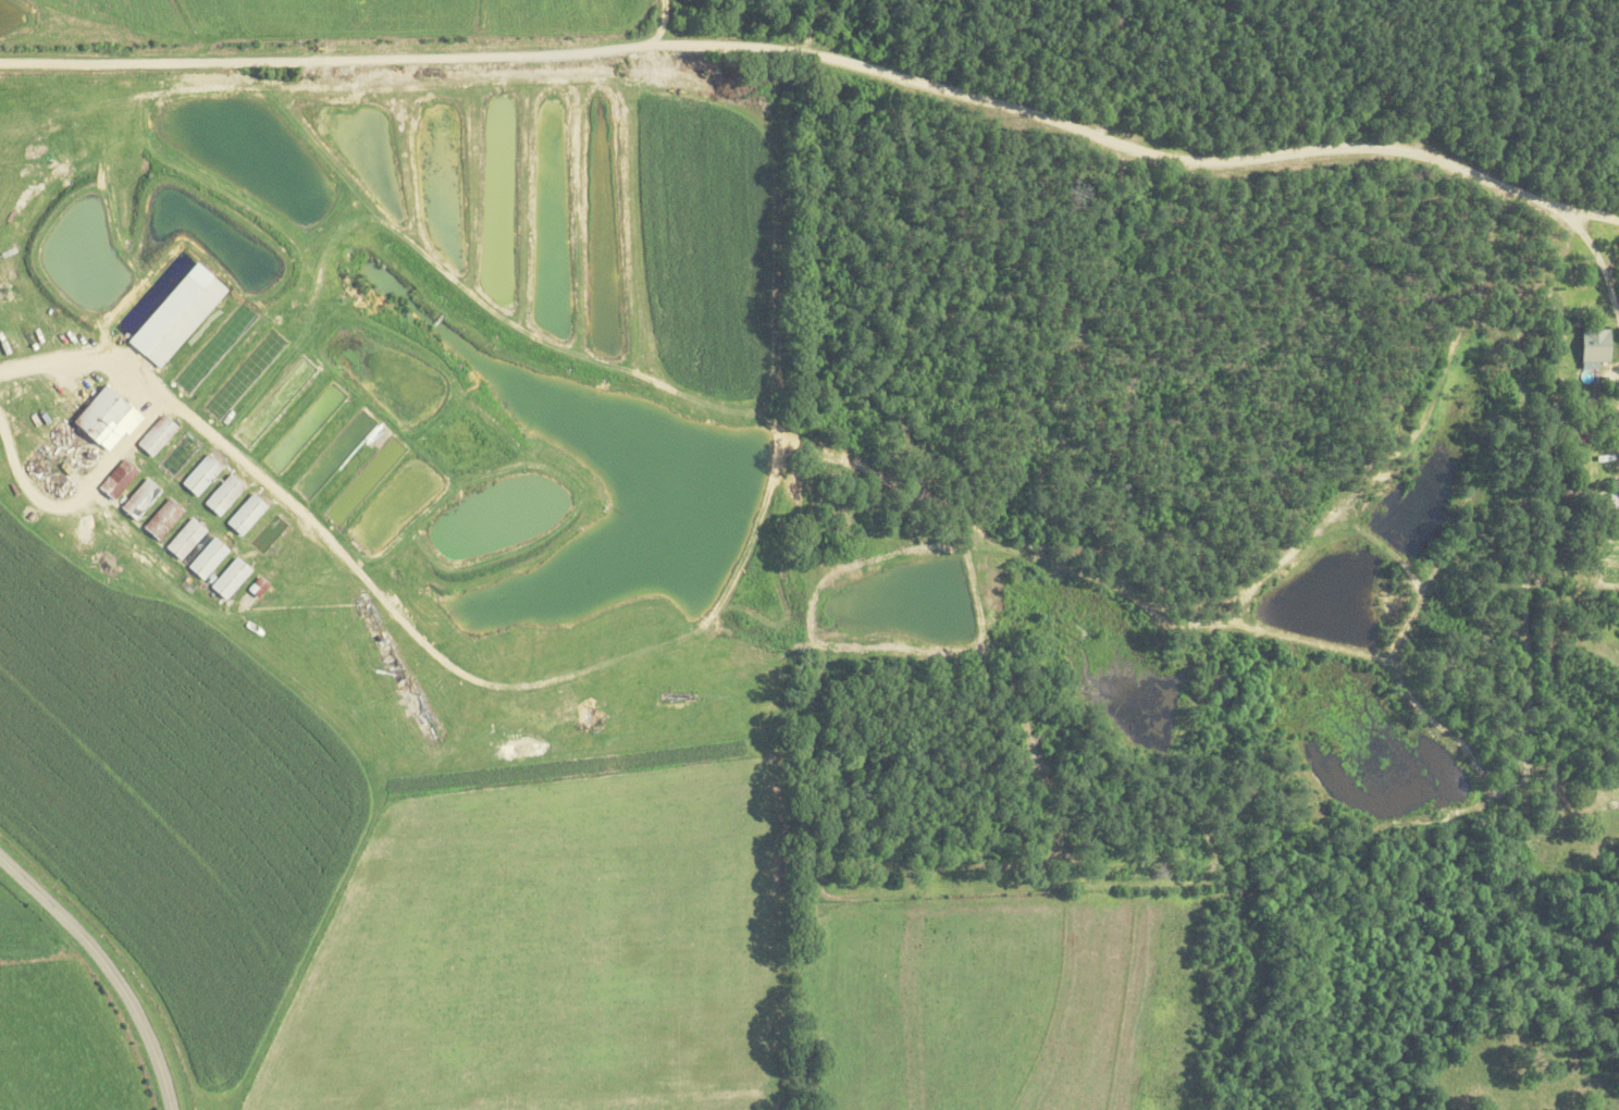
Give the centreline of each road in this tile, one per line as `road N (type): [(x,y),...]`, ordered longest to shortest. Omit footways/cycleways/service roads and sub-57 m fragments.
road 1 (residential): [(0,63),(730,46),(794,52),(985,101),(1152,157),(1197,163),(1377,149),(1618,220)]
road 2 (residential): [(0,369),(35,358),(104,356),(160,391),(291,506)]
road 3 (tertiary): [(170,1109),(151,1048),(111,975),(0,857)]

